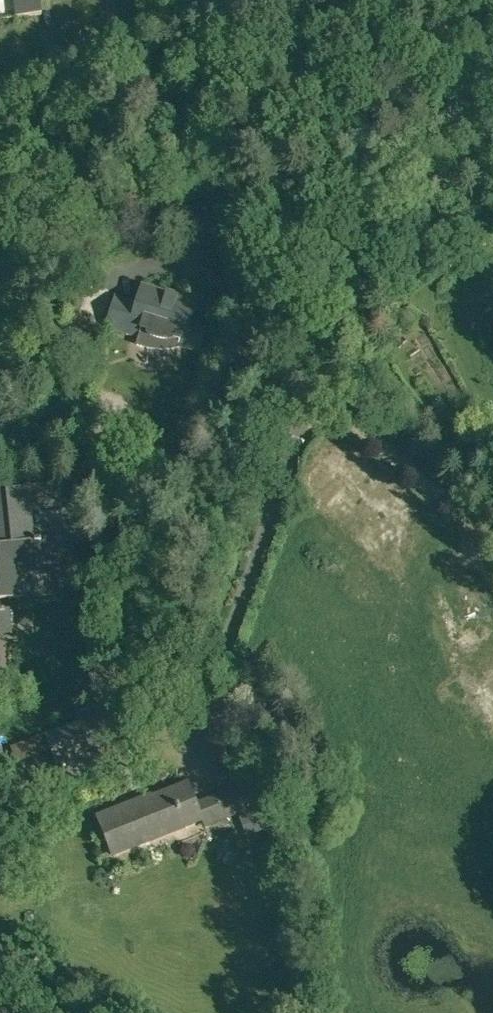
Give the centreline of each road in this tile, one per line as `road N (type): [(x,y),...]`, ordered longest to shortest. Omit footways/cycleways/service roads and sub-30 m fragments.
road 1 (residential): [(277,0),(130,32),(0,103)]

